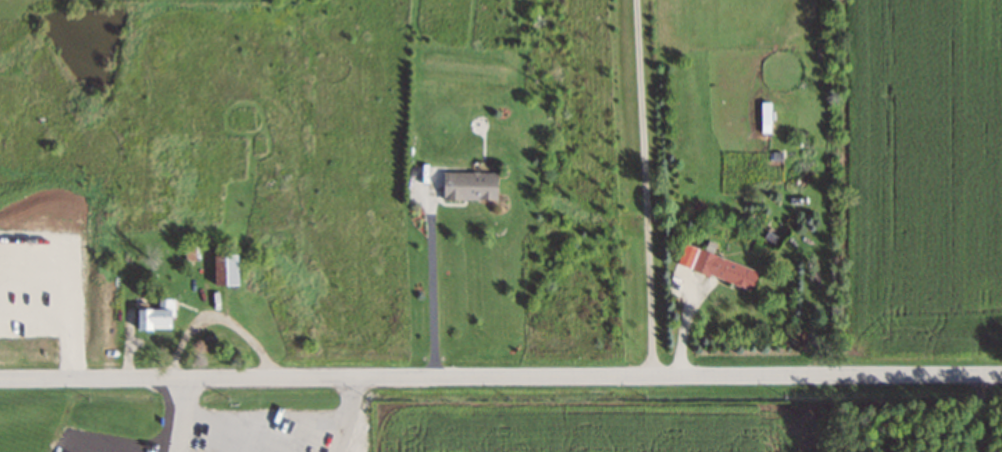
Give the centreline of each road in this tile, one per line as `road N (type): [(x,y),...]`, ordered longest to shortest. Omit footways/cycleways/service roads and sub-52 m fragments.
road 1 (tertiary): [(1001,374),(0,379)]

